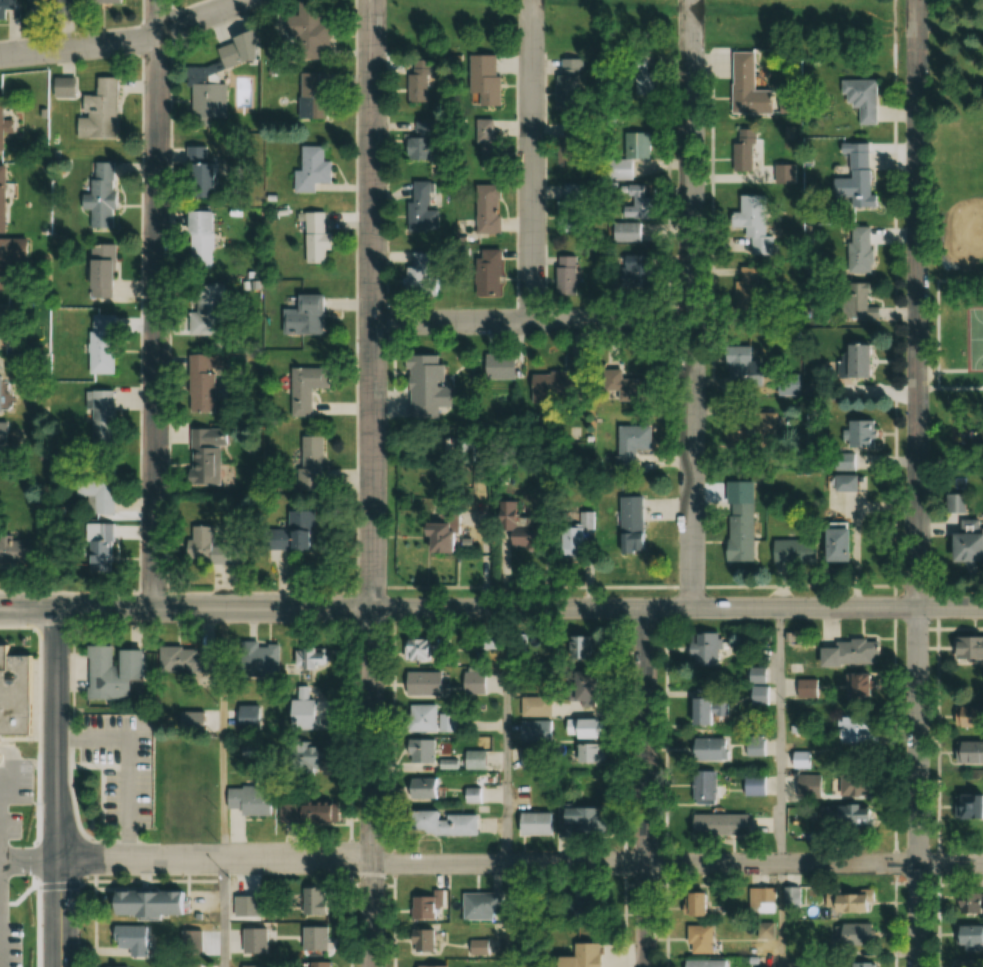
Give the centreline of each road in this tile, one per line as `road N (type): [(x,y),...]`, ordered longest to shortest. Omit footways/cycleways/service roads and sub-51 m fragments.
road 1 (tertiary): [(0,610),(982,607)]
road 2 (residential): [(982,864),(0,865)]
road 3 (residential): [(921,966),(909,608),(916,0)]
road 4 (tertiary): [(372,966),(370,0)]
road 5 (residential): [(151,610),(155,0)]
road 6 (residential): [(690,609),(688,0)]
road 7 (residential): [(646,966),(646,608)]
road 8 (residential): [(67,966),(53,610)]
road 9 (residential): [(527,322),(529,0)]
road 10 (residential): [(369,322),(688,322)]
road 11 (residential): [(0,55),(155,34),(246,0)]

